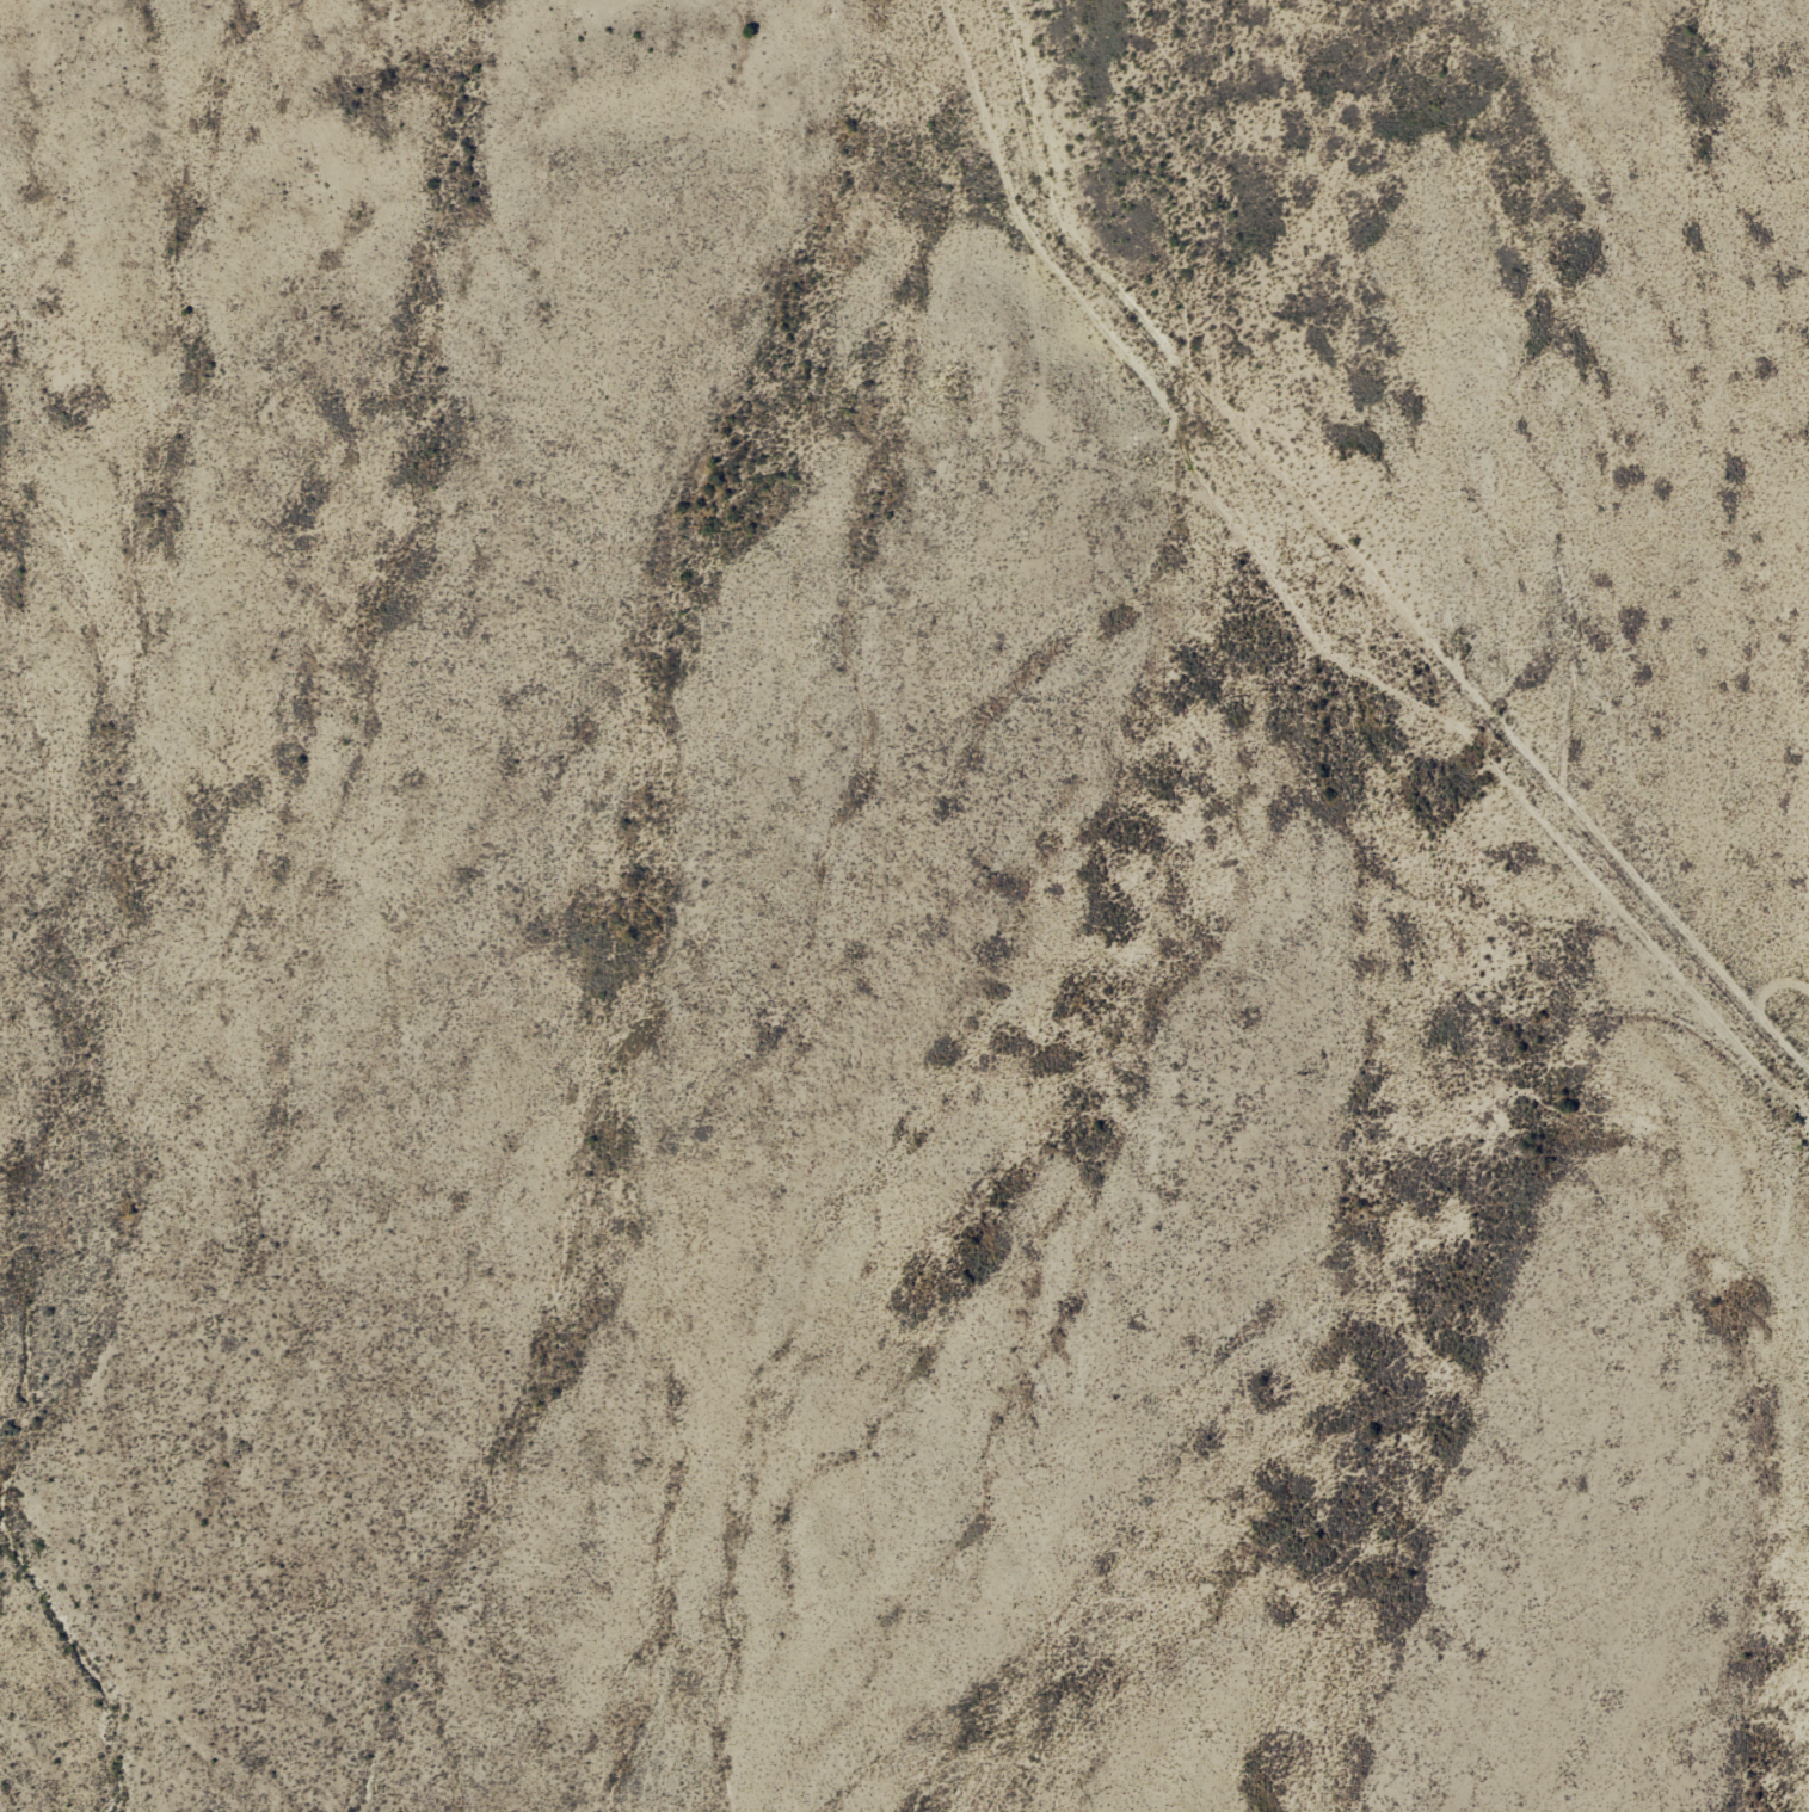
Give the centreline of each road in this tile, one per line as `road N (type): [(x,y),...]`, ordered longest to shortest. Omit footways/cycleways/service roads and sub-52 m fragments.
road 1 (track): [(1028,0),(1076,198),(1411,631),(1808,1081)]

